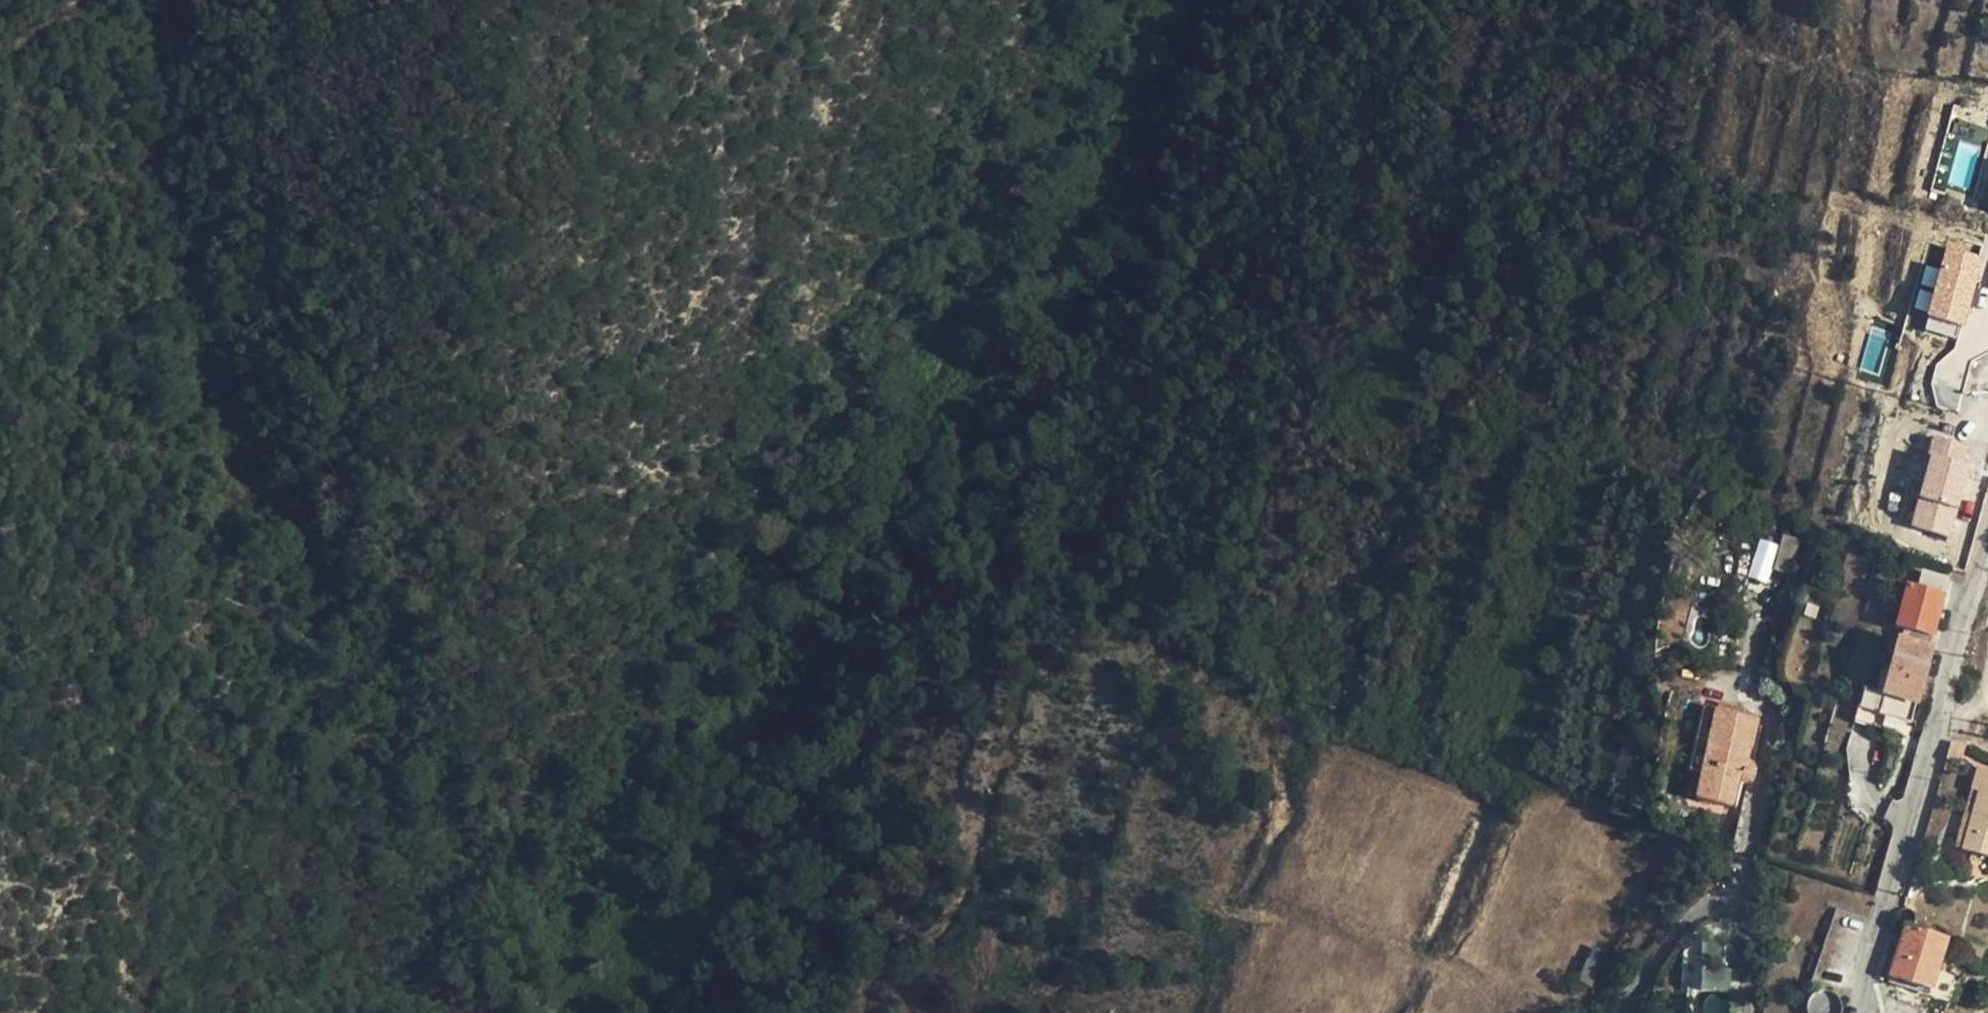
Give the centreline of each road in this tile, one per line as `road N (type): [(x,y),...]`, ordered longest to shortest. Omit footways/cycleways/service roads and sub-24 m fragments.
road 1 (residential): [(1987,543),(1869,967),(1867,1012)]
road 2 (residential): [(1754,1012),(1746,915),(1729,905),(1694,917),(1619,1012)]

